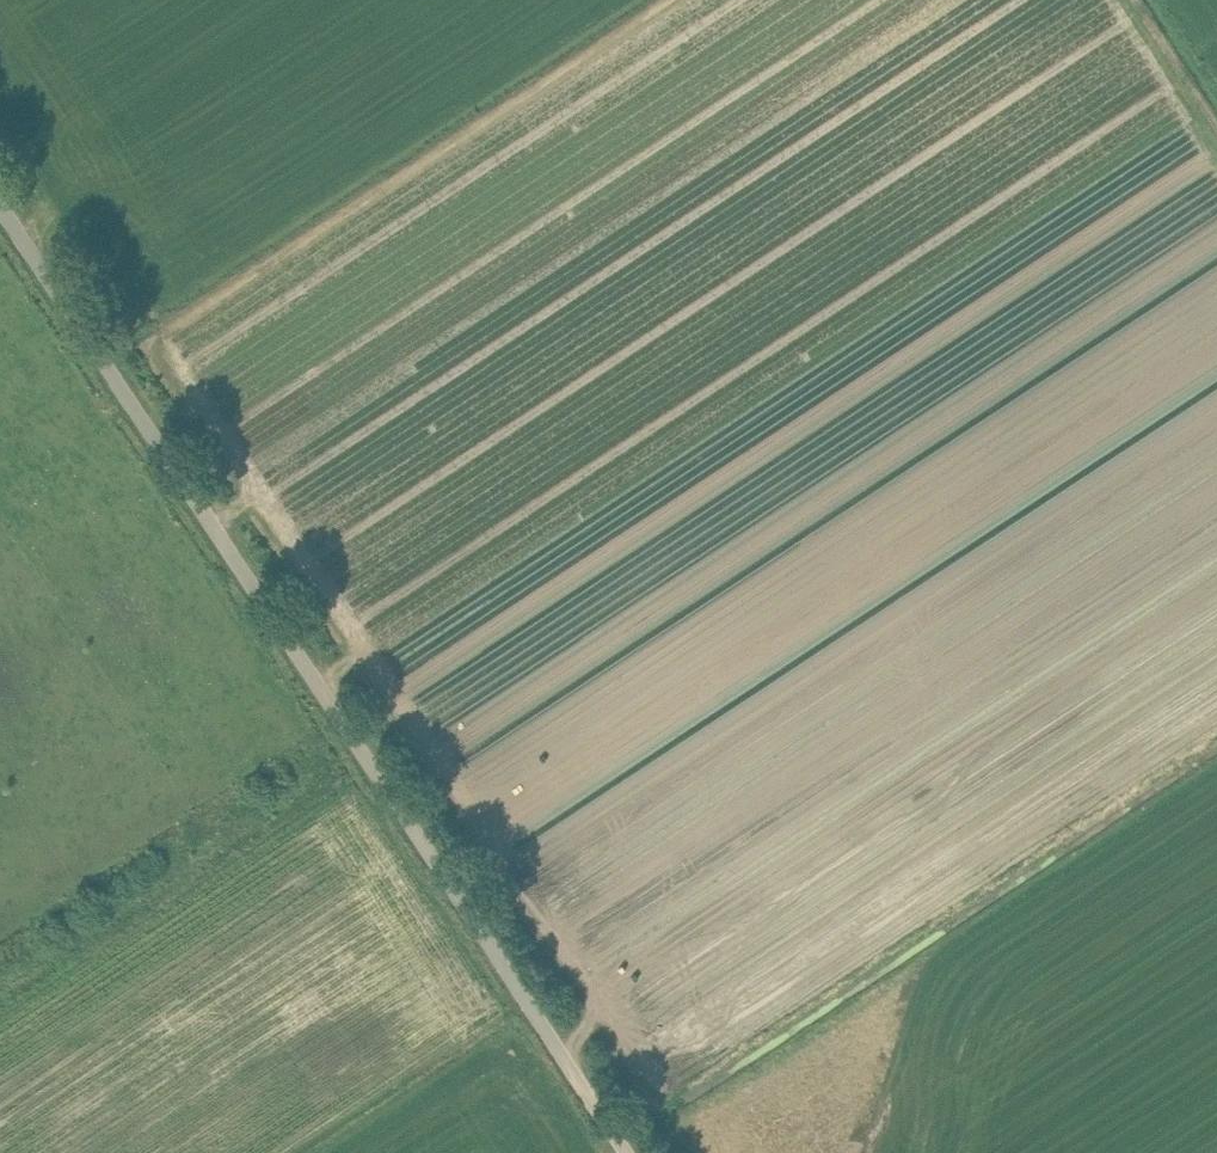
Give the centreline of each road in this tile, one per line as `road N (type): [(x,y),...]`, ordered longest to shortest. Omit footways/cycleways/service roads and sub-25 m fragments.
road 1 (unclassified): [(632,1152),(0,202)]

